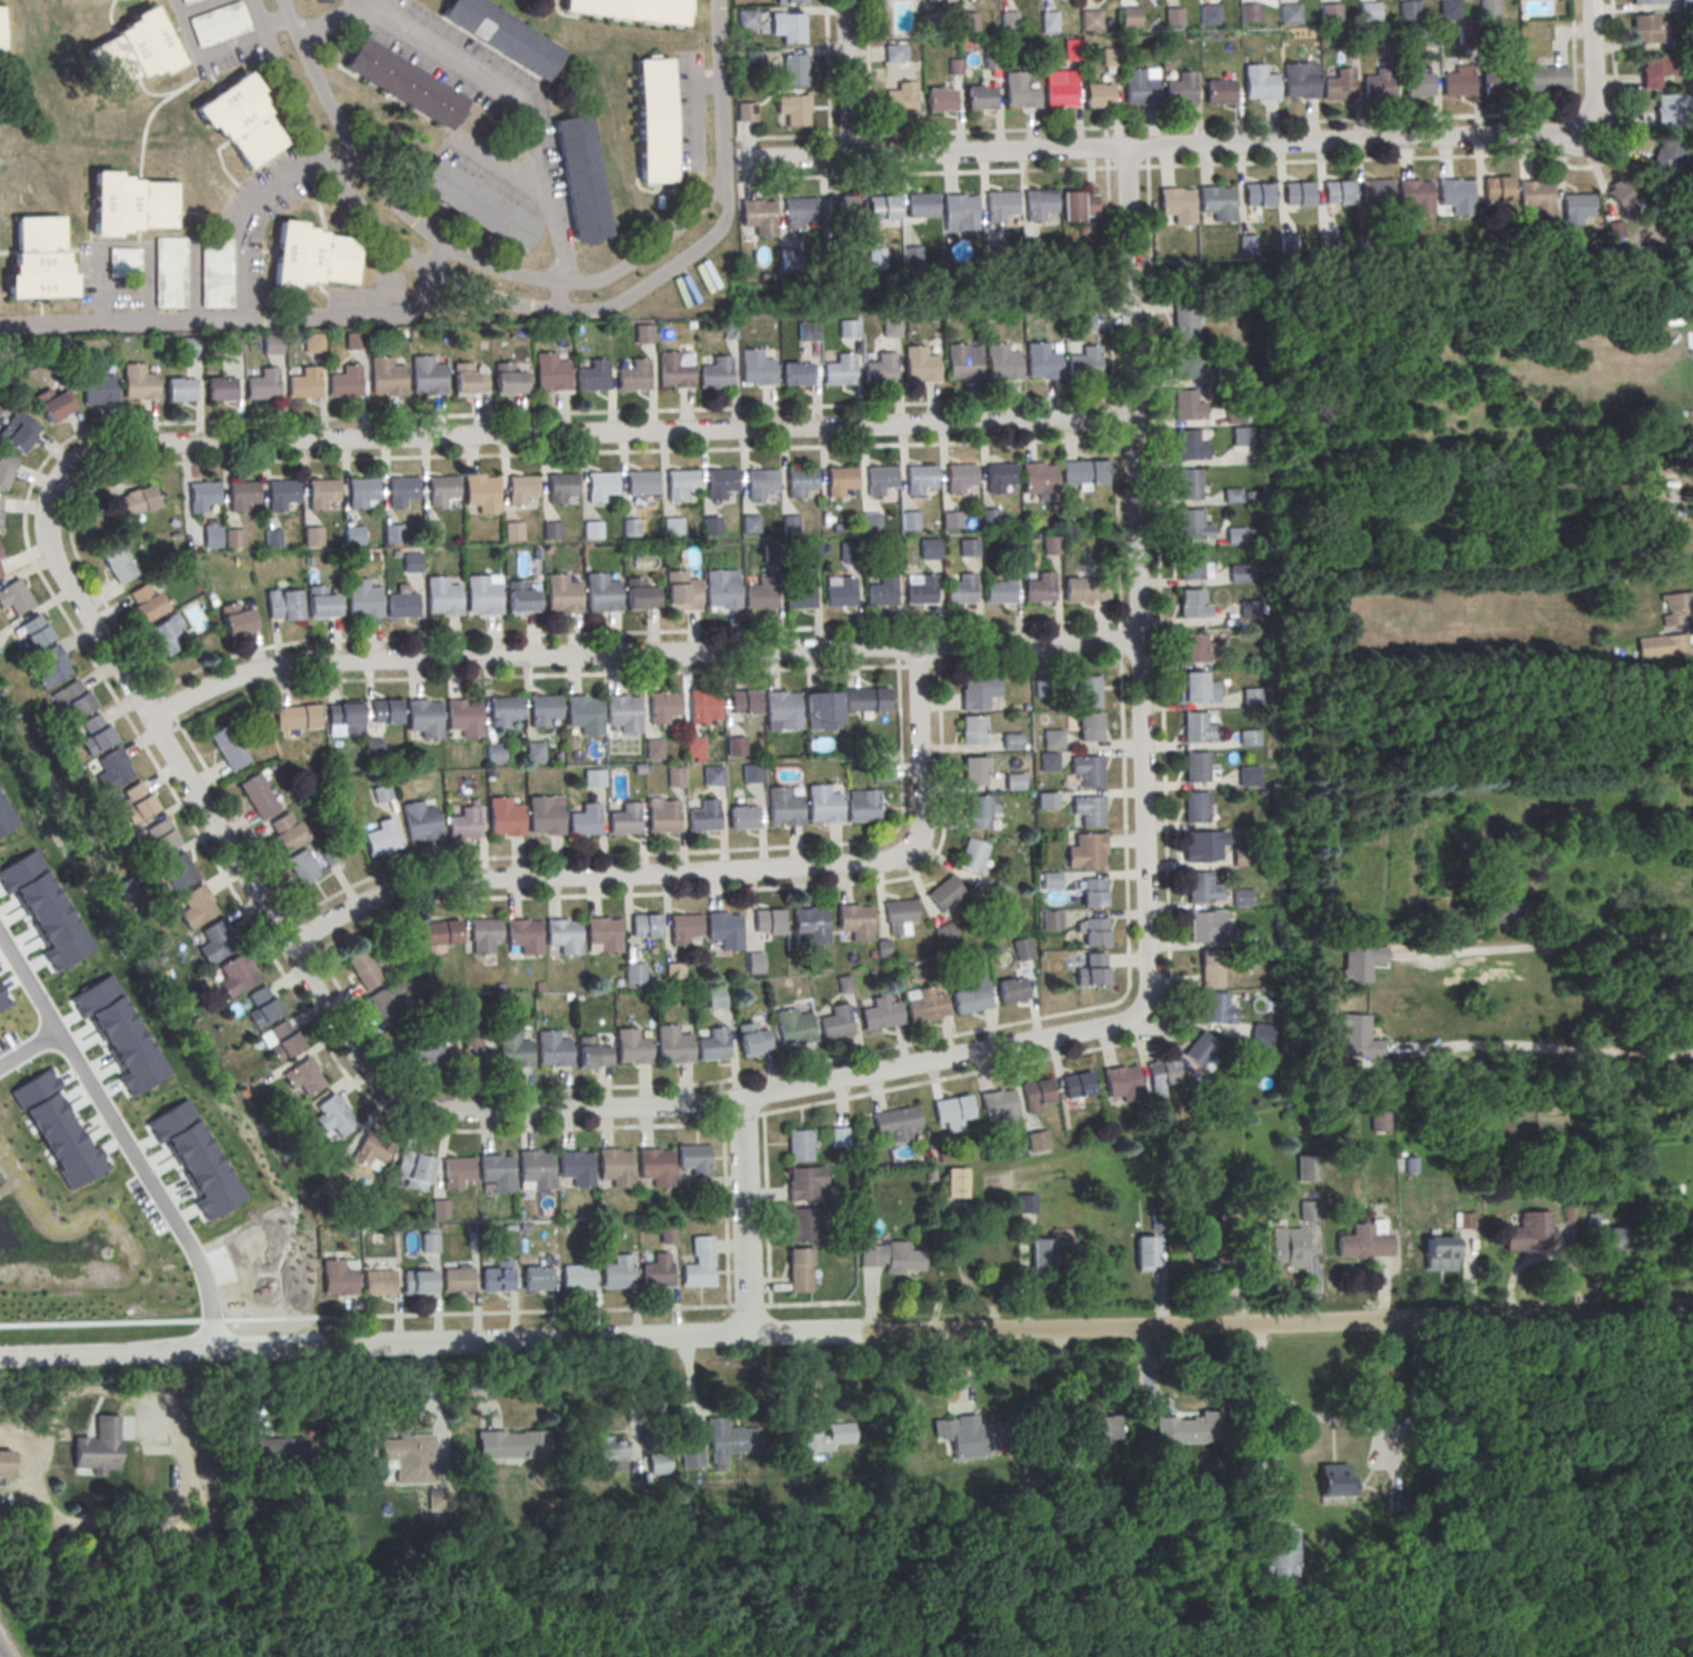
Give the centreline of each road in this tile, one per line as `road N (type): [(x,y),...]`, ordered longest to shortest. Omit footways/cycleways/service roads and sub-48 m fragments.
road 1 (residential): [(1133,419),(123,446),(82,458),(54,486)]
road 2 (residential): [(1139,641),(293,663),(221,681),(152,721)]
road 3 (residential): [(1138,1010),(1146,969),(1124,148)]
road 4 (residential): [(850,1331),(0,1357)]
road 5 (residential): [(916,647),(921,826),(898,858),(440,881),(355,906),(290,950)]
road 6 (residential): [(1692,1309),(850,1331)]
road 7 (residential): [(1583,122),(1544,136),(758,158)]
road 8 (residential): [(1138,1010),(1113,1026),(695,1105),(429,1108),(393,1094),(351,1051)]
road 9 (residential): [(256,0),(324,151),(354,197),(437,272),(467,289),(524,307),(612,308),(711,239),(727,220),(724,191)]
road 10 (residential): [(351,1051),(50,552),(44,517),(54,486)]
road 11 (residential): [(724,191),(648,257),(595,287),(494,273),(412,226),(367,178),(282,0)]
road 12 (residential): [(442,248),(415,313),(270,325),(0,325)]
road 13 (residential): [(211,1351),(207,1289),(191,1249),(0,936)]
road 14 (residential): [(749,1335),(741,1098)]
road 15 (residential): [(724,191),(718,0)]
road 16 (residential): [(850,157),(844,0)]
road 17 (residential): [(1583,122),(1594,98),(1591,0)]

